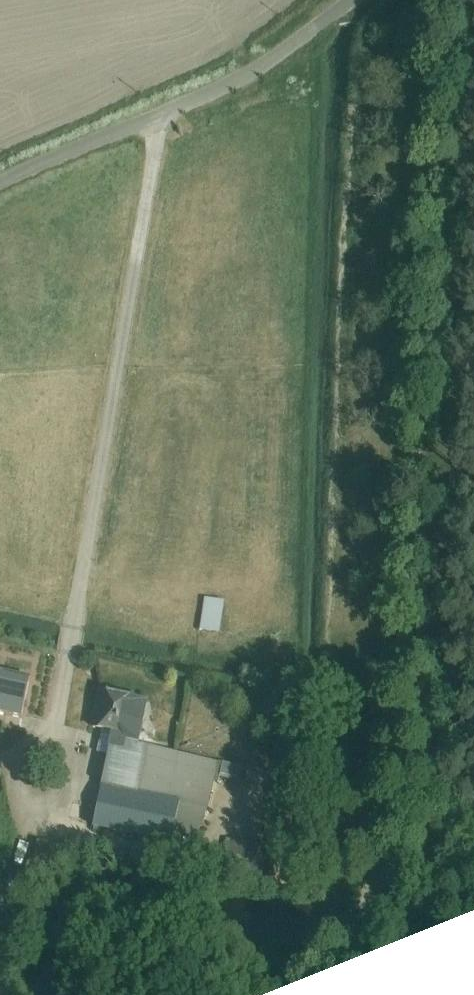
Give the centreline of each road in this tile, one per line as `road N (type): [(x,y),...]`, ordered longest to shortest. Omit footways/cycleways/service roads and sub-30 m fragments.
road 1 (track): [(437,0),(393,857),(367,895),(368,994)]
road 2 (unclassified): [(353,0),(248,80),(0,185)]

